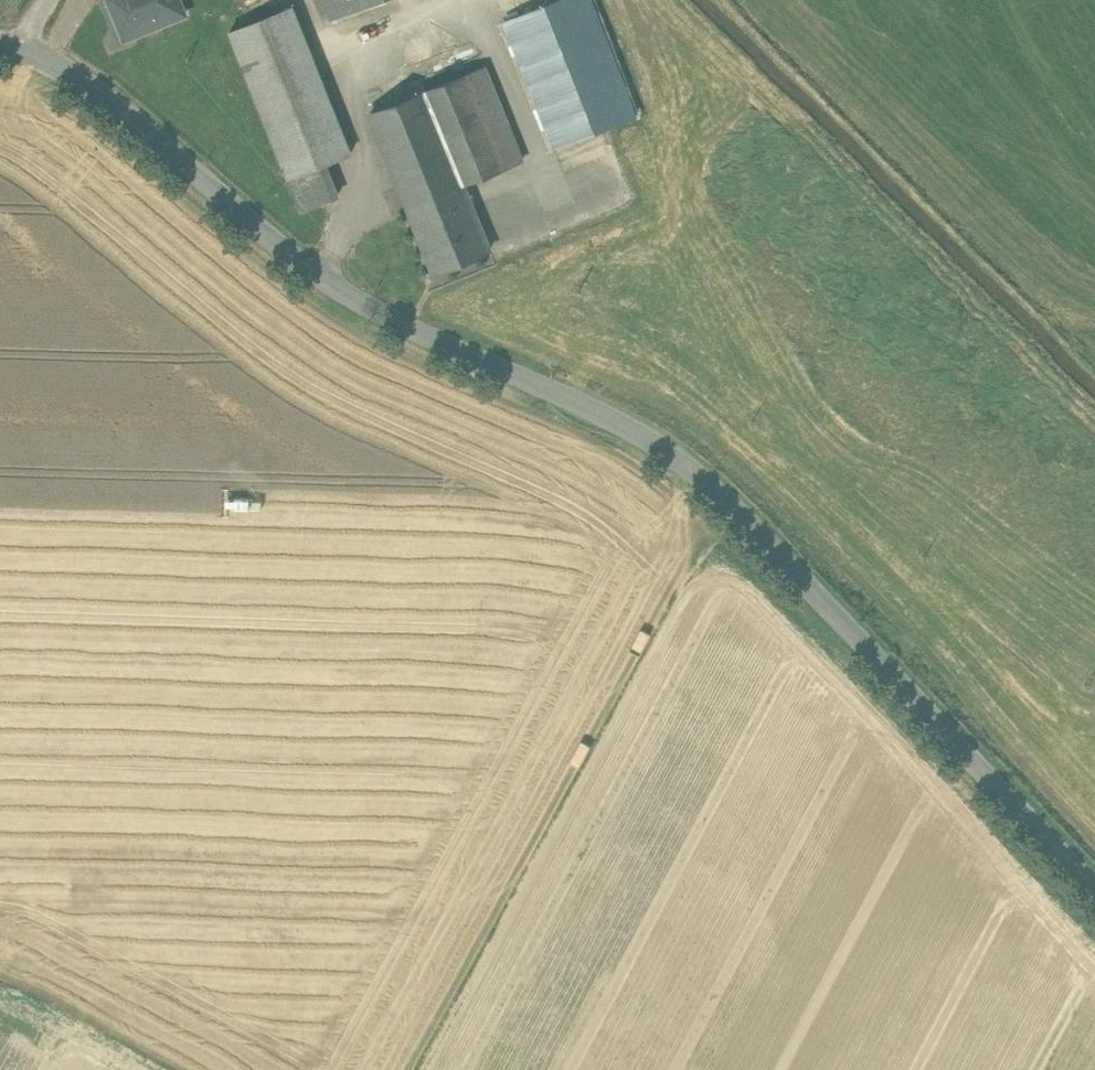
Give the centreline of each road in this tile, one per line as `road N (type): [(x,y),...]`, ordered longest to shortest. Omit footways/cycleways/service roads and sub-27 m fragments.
road 1 (tertiary): [(1094,888),(698,473),(622,423),(339,290),(98,91),(42,53),(0,40)]

